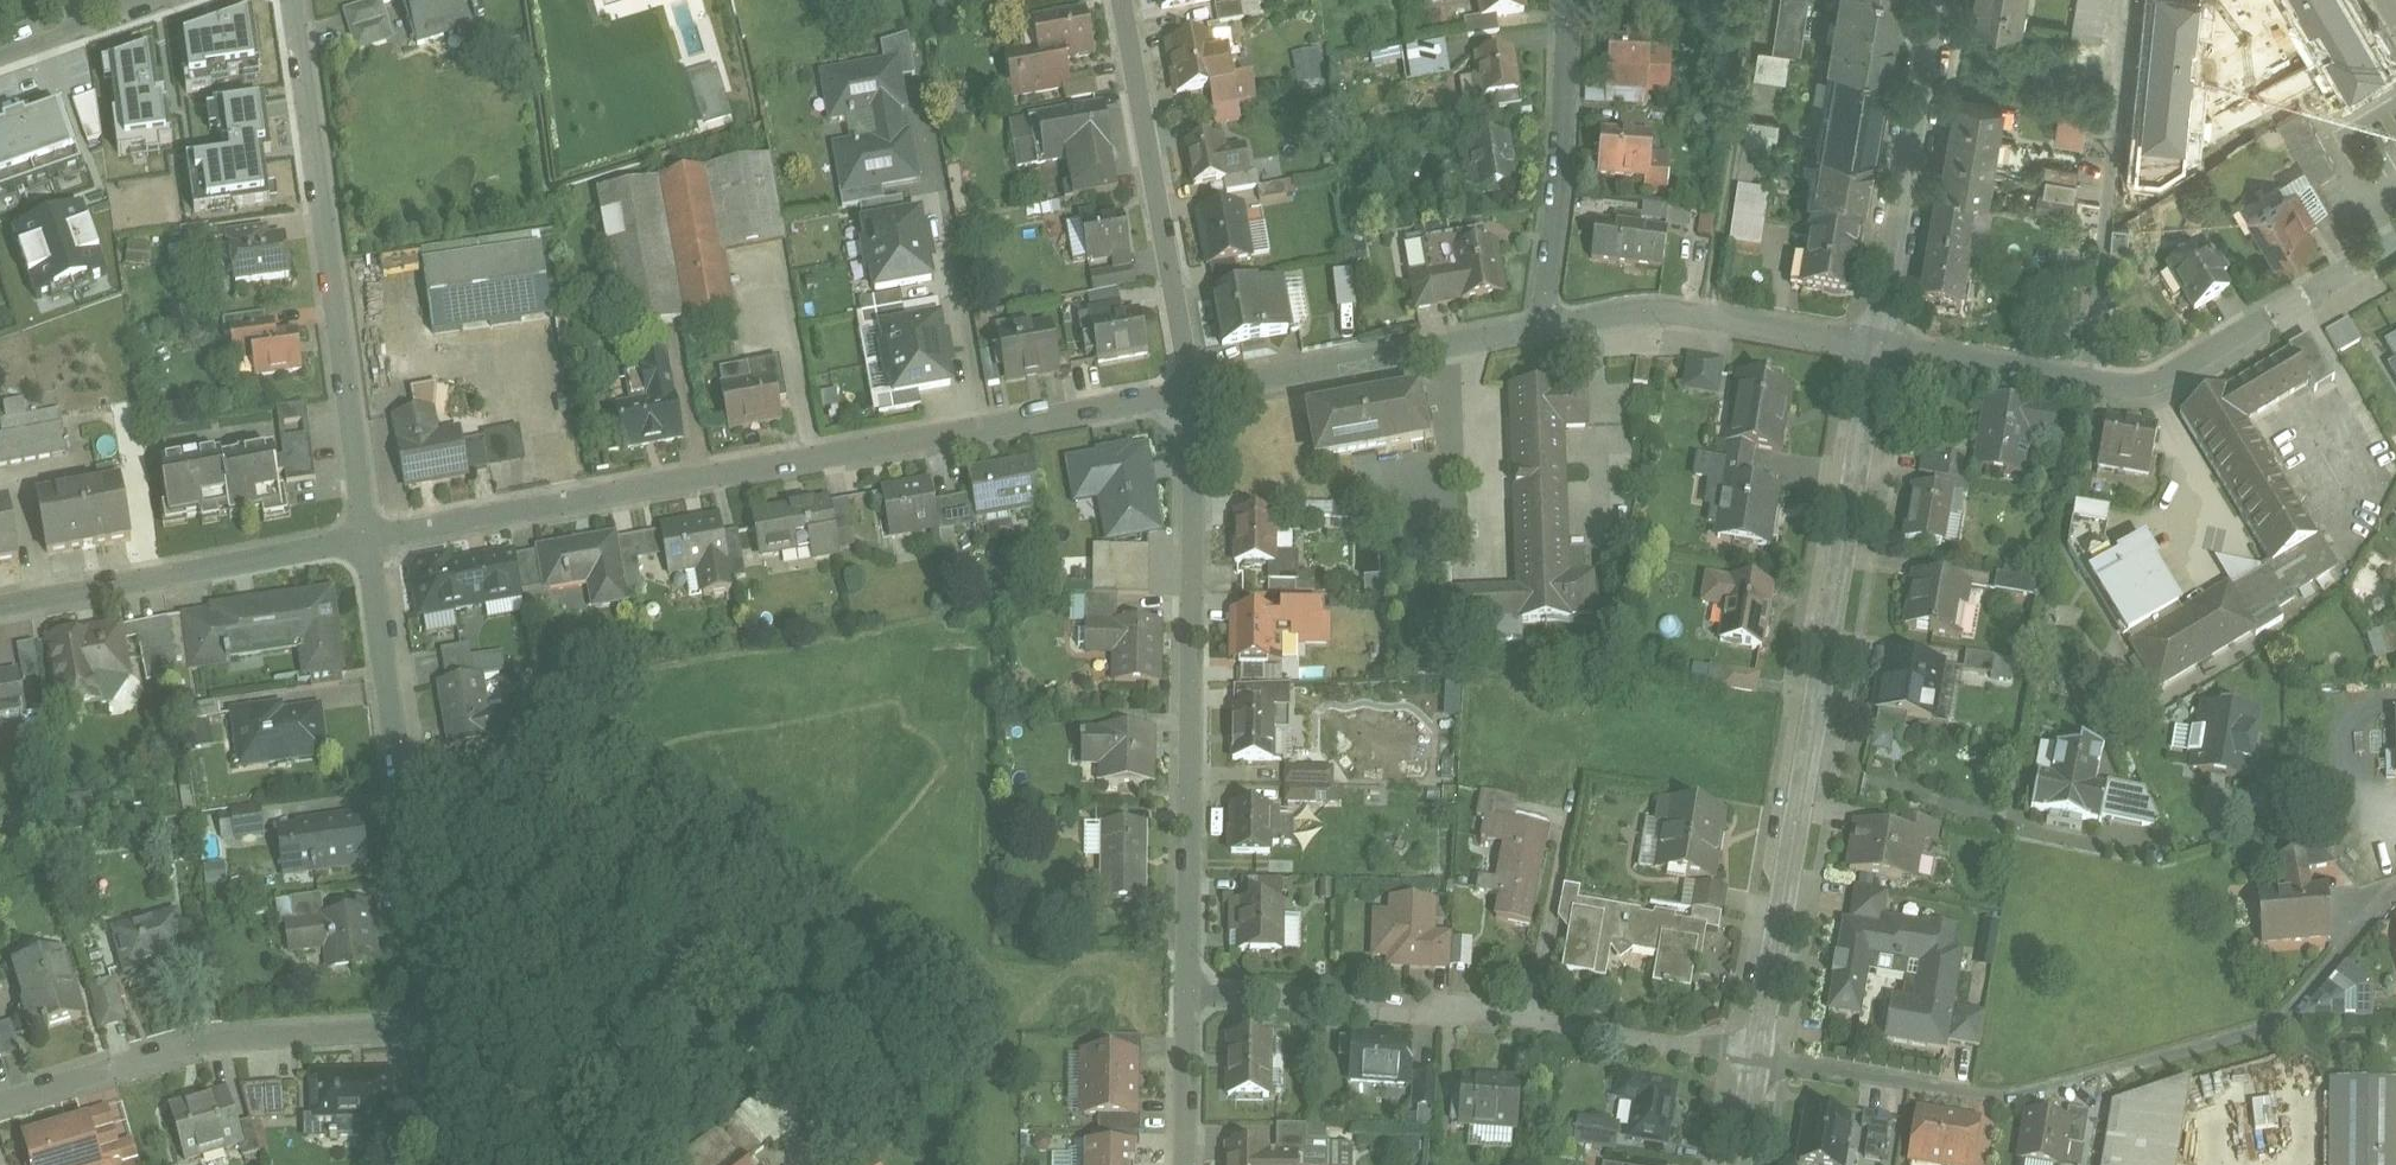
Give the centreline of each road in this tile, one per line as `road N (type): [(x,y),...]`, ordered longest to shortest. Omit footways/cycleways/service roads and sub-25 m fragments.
road 1 (residential): [(1877,348),(1757,1058)]
road 2 (residential): [(980,432),(373,544)]
road 3 (residential): [(1191,393),(1186,991)]
road 4 (residential): [(1186,991),(1487,1015),(1757,1058)]
road 5 (residential): [(2395,243),(2158,386),(2135,392),(1877,348)]
road 6 (residential): [(298,0),(373,544)]
road 7 (residential): [(373,544),(435,1030)]
road 8 (residential): [(435,1030),(216,1036),(0,1104)]
road 9 (residential): [(1122,0),(1191,393)]
road 10 (residential): [(373,544),(0,610)]
road 11 (residential): [(1546,329),(1191,393)]
road 12 (residential): [(1938,0),(1877,348)]
road 13 (residential): [(980,432),(919,90)]
road 14 (residential): [(1877,348),(1650,311),(1546,329)]
road 15 (residential): [(1569,0),(1570,107),(1546,329)]
road 16 (residential): [(1191,393),(980,432)]
road 17 (residential): [(165,0),(0,58)]
road 18 (residential): [(1186,991),(1185,1164)]
road 19 (residential): [(435,1030),(437,1164)]

